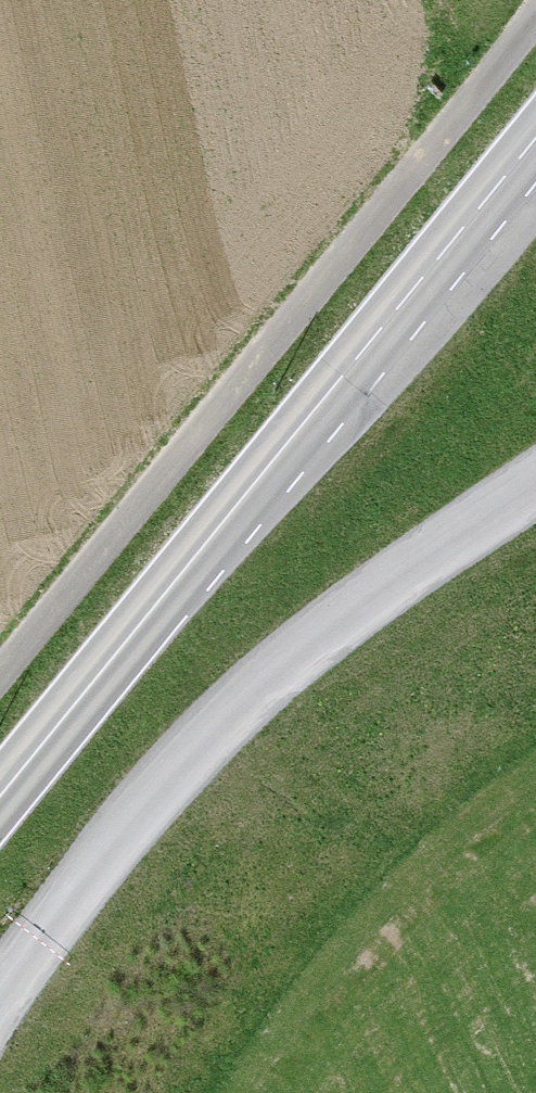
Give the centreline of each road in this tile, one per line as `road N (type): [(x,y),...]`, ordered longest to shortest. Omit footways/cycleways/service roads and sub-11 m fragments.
road 1 (unclassified): [(535,13),(0,687)]
road 2 (tertiary): [(535,168),(0,828)]

